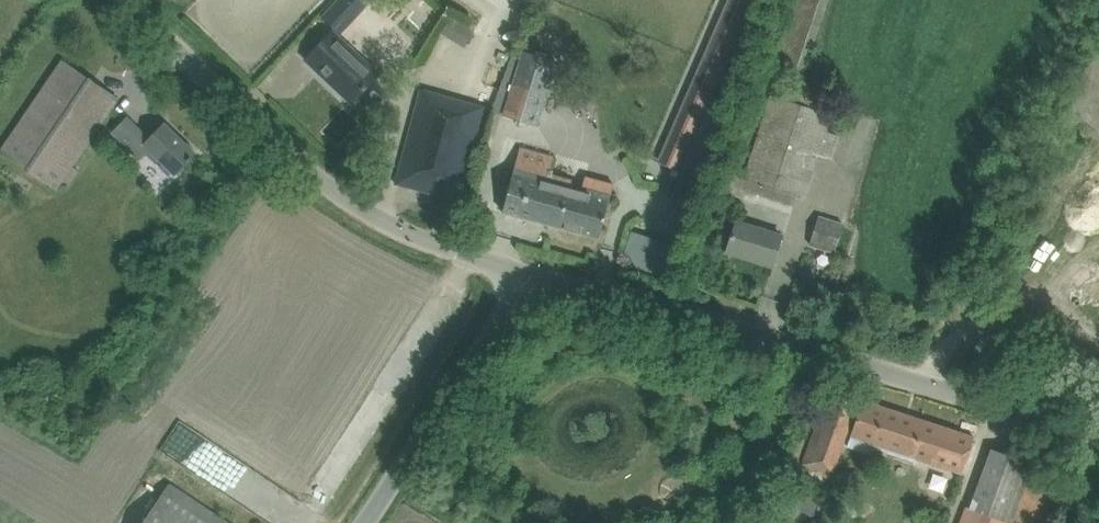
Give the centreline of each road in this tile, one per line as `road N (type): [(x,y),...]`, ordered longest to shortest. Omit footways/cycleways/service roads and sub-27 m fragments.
road 1 (unclassified): [(1098,434),(529,275)]
road 2 (unclassified): [(529,275),(411,233),(335,191),(129,0)]
road 3 (unclassified): [(365,522),(529,275)]

